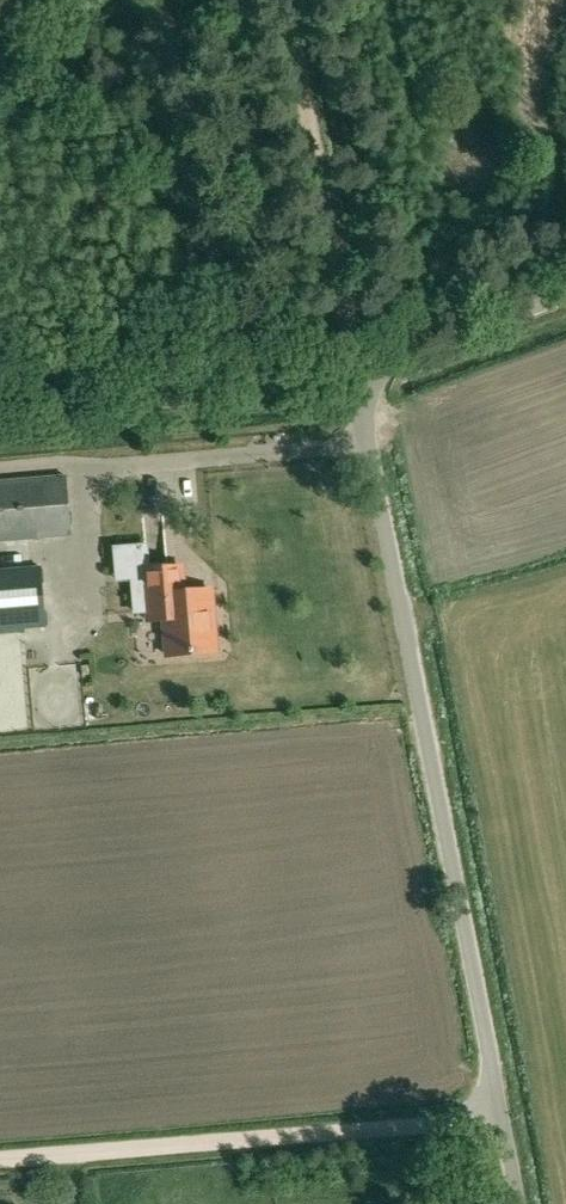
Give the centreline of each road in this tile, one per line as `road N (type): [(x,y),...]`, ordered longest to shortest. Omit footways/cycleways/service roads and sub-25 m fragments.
road 1 (unclassified): [(518,1203),(364,376),(565,301)]
road 2 (track): [(0,1162),(501,1115)]
road 3 (track): [(351,321),(285,0)]

